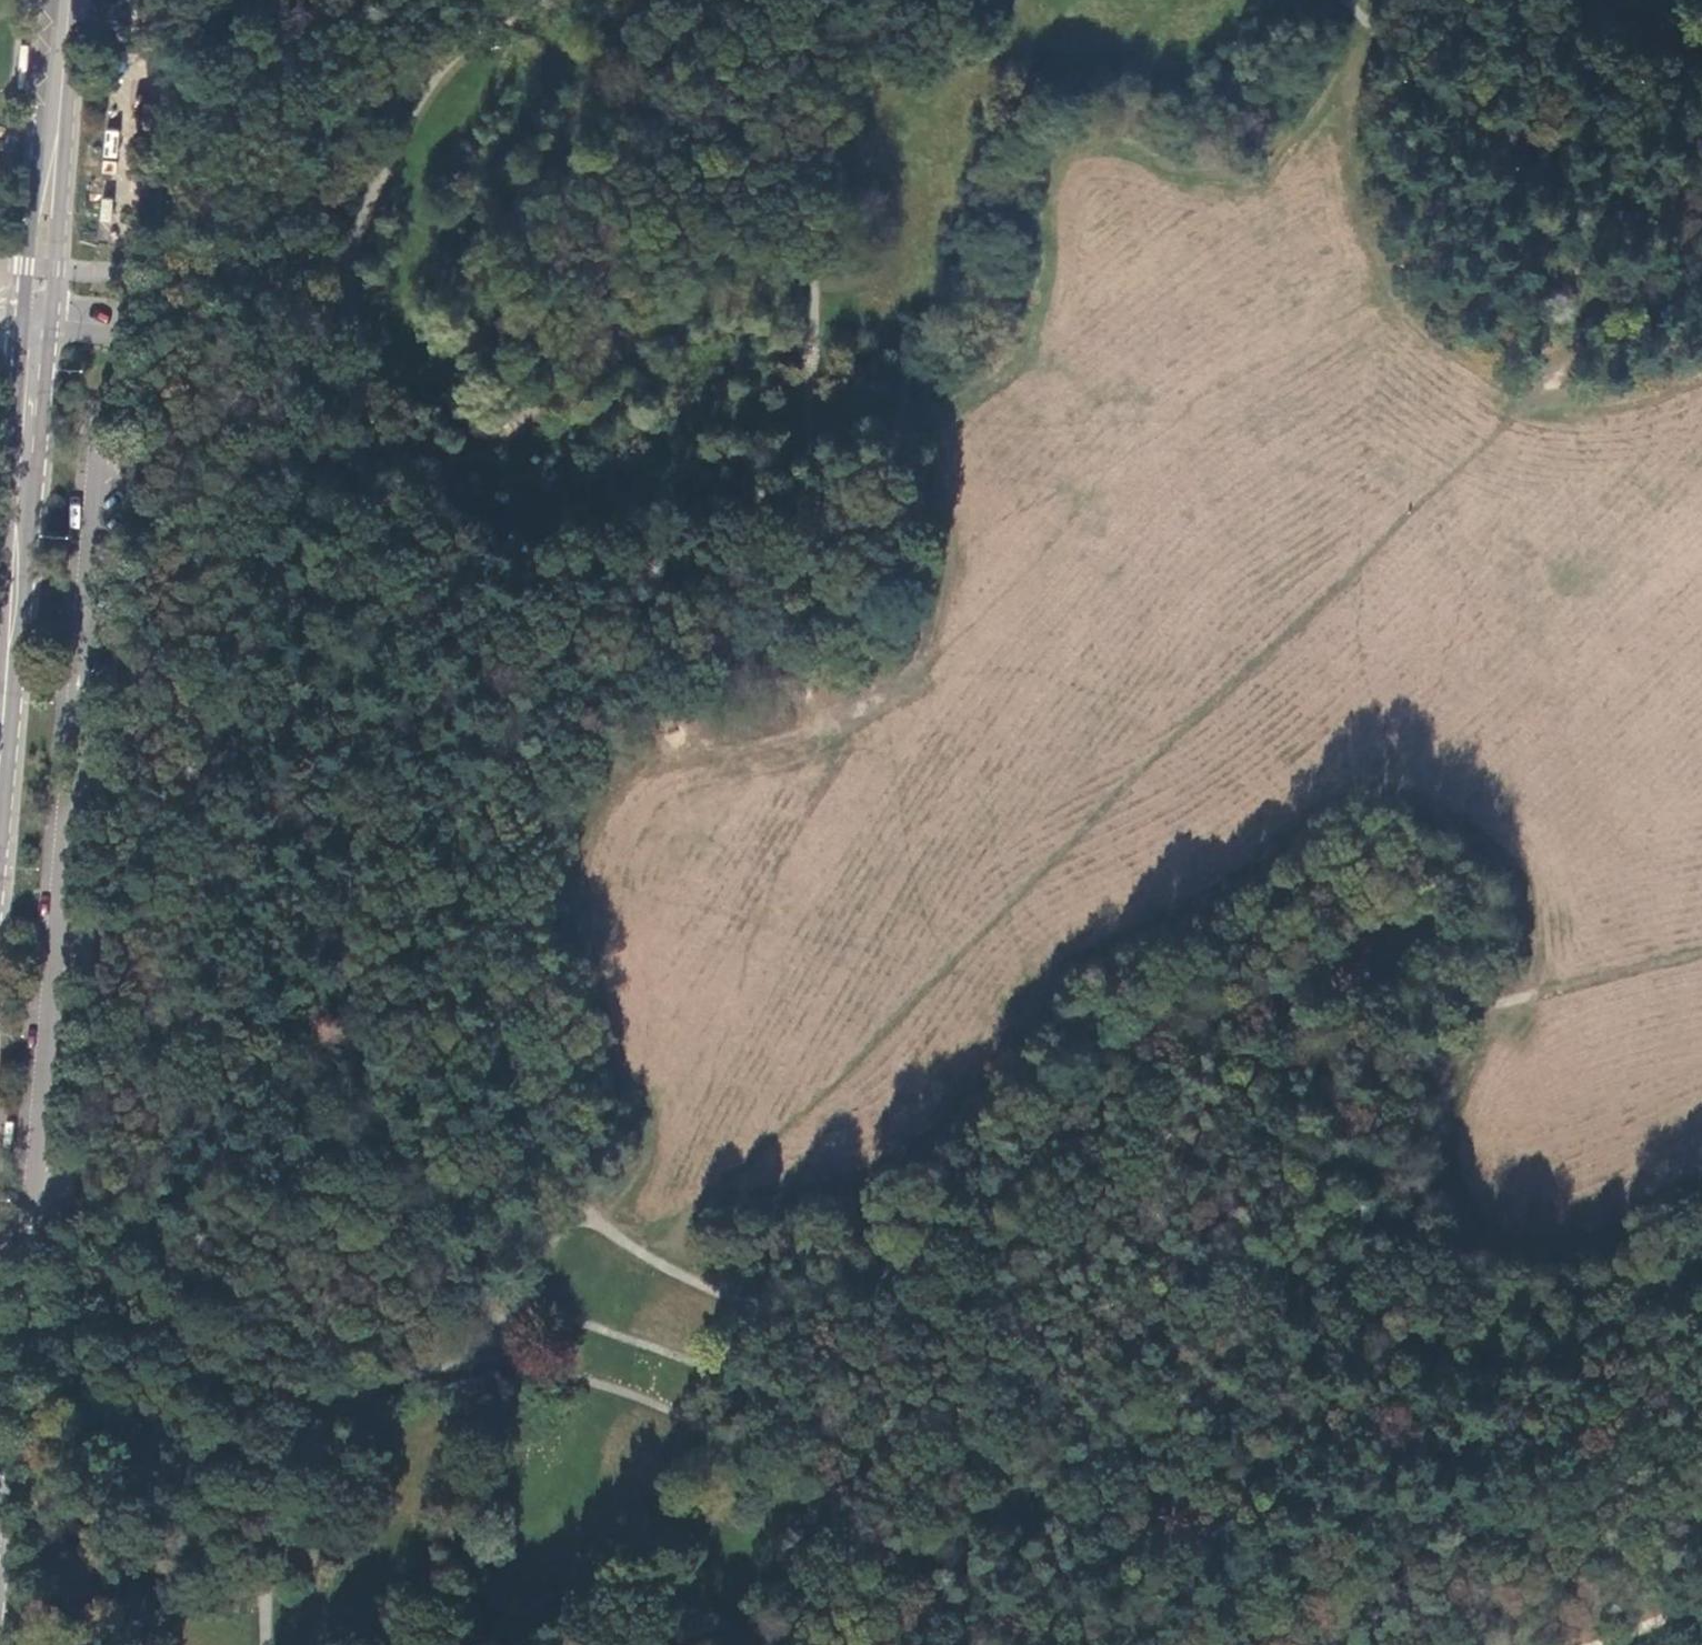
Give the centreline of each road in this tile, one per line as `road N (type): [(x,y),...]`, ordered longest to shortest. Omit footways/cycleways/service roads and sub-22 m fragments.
road 1 (tertiary): [(39,320),(0,767)]
road 2 (tertiary): [(71,0),(39,320)]

